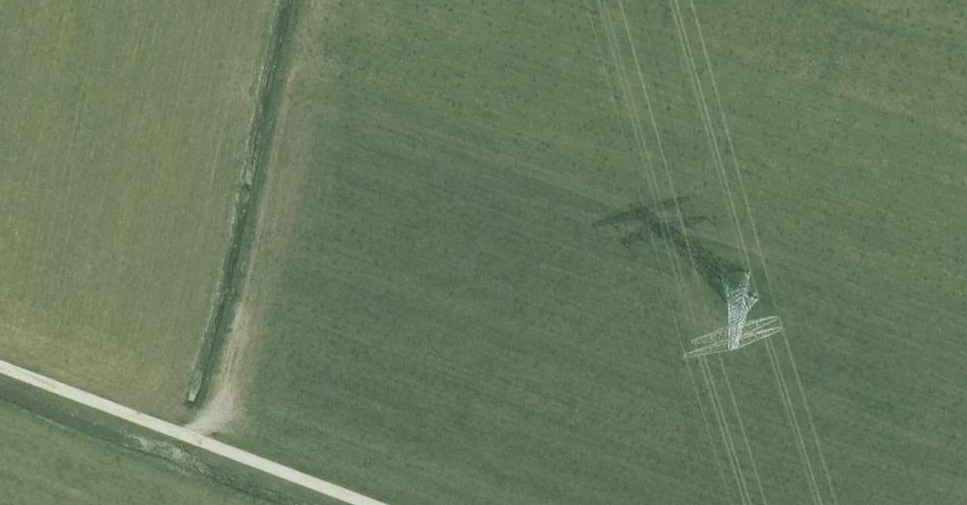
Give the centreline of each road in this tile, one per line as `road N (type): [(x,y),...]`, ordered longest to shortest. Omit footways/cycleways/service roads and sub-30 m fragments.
road 1 (track): [(371,504),(0,366)]

